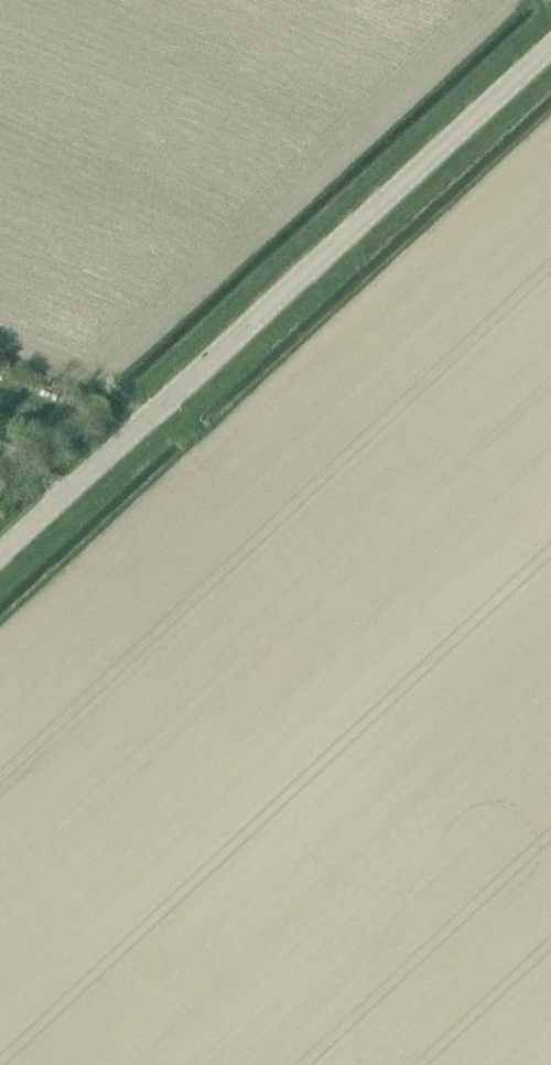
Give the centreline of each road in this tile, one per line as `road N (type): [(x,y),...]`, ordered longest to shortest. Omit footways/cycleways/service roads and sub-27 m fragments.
road 1 (tertiary): [(0,560),(550,49)]

